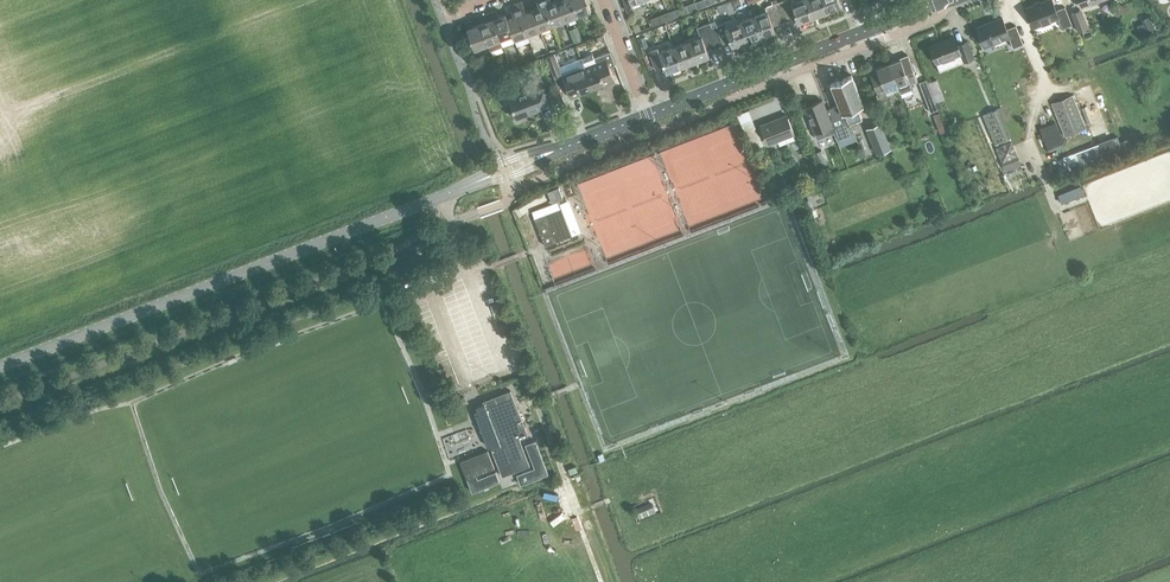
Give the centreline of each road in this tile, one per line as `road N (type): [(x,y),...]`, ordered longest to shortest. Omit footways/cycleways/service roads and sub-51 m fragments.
road 1 (tertiary): [(0,368),(647,117)]
road 2 (tertiary): [(647,117),(945,0)]
road 3 (track): [(537,404),(576,504),(589,512),(614,502)]
road 4 (residential): [(647,117),(604,0)]

